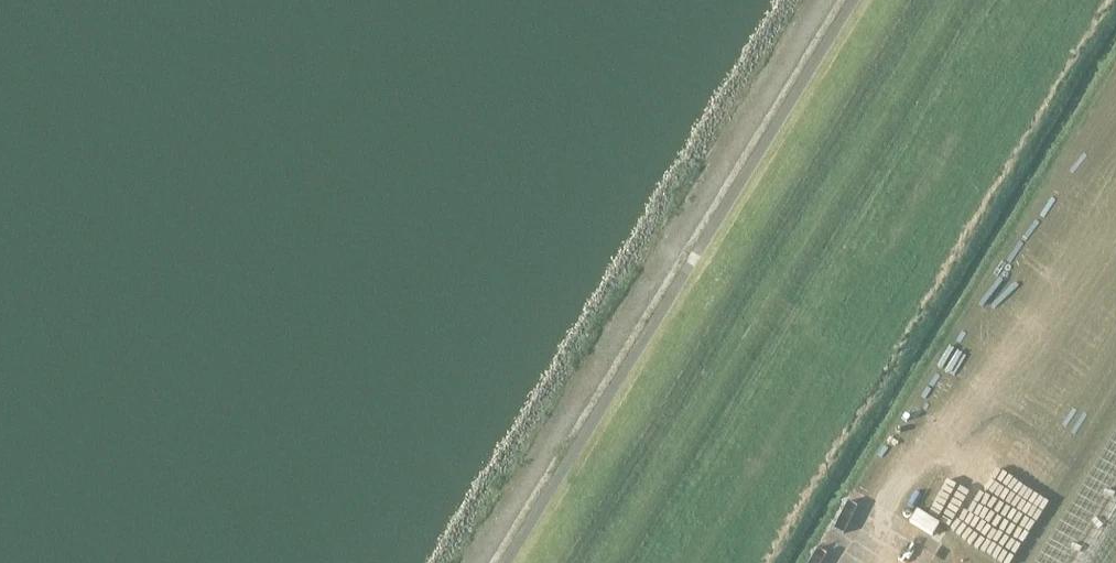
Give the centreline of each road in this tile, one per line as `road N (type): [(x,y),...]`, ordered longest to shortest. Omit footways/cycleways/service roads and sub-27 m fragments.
road 1 (unclassified): [(505,562),(852,0)]

